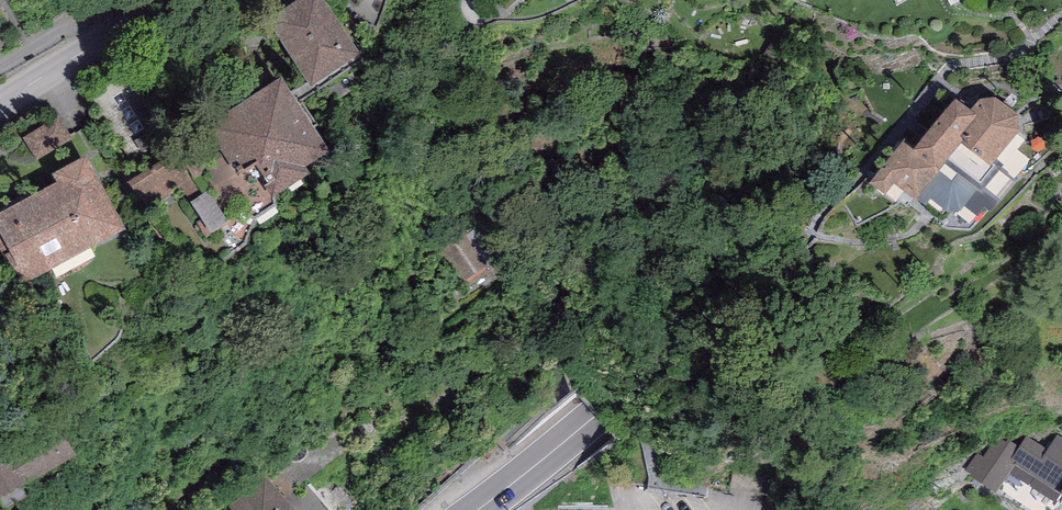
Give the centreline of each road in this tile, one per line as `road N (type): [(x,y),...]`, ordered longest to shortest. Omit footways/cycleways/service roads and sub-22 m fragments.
road 1 (primary): [(476,509),(595,415),(744,273),(979,0)]
road 2 (residential): [(0,111),(198,0)]

